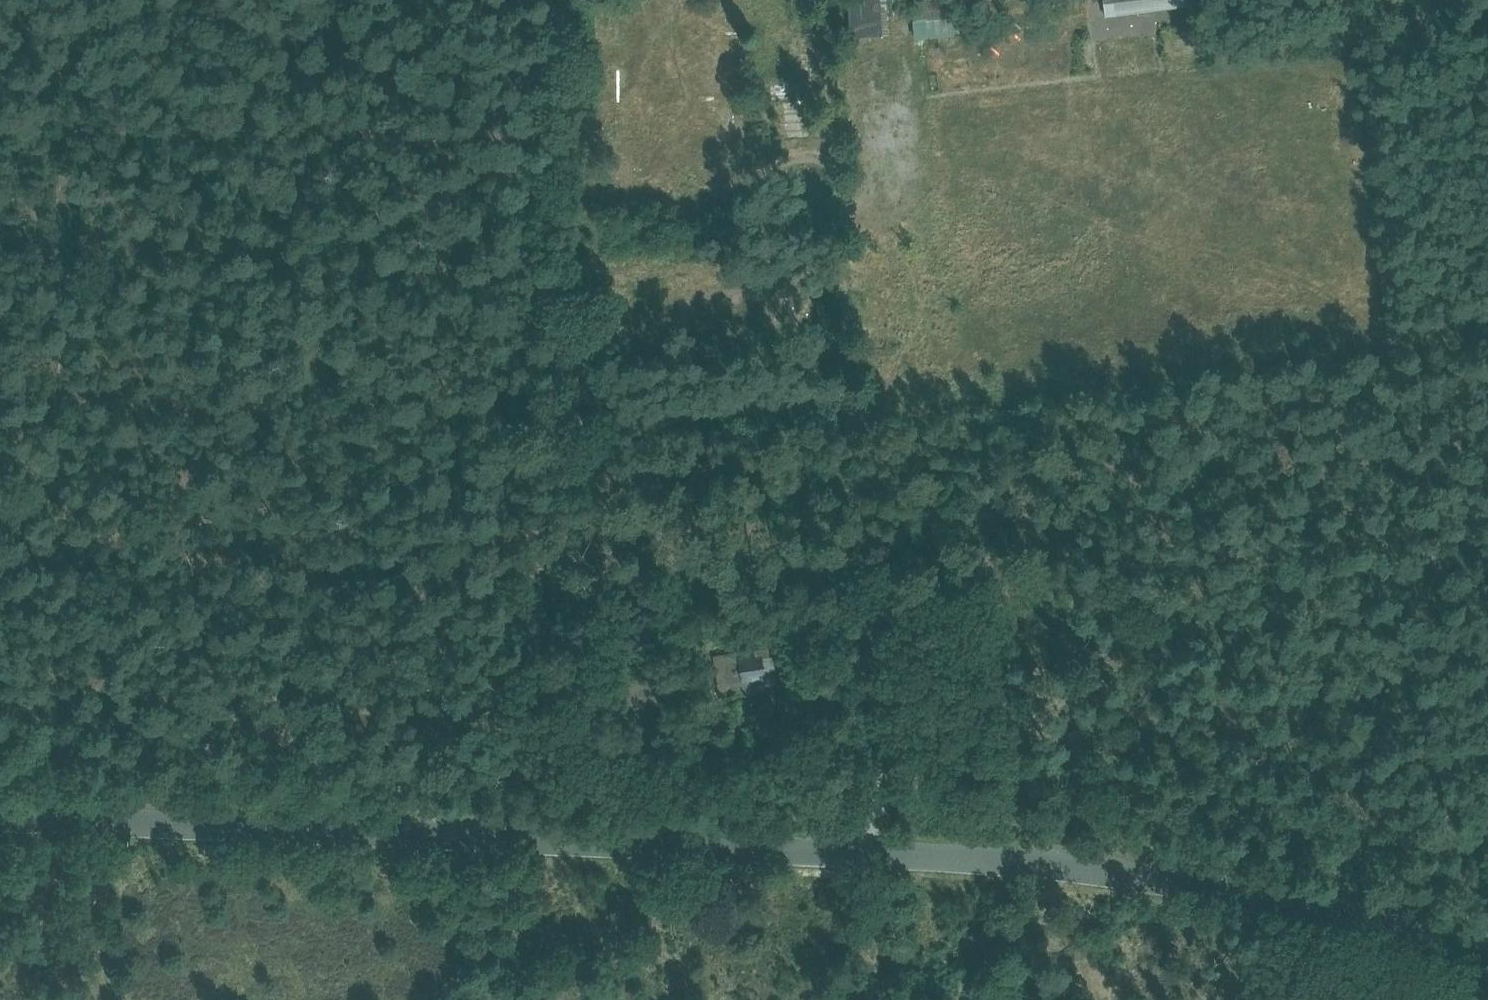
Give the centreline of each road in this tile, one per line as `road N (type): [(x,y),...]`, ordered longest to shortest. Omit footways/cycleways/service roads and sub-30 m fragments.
road 1 (unclassified): [(1487,960),(1203,891),(1063,867),(877,852),(0,816)]

